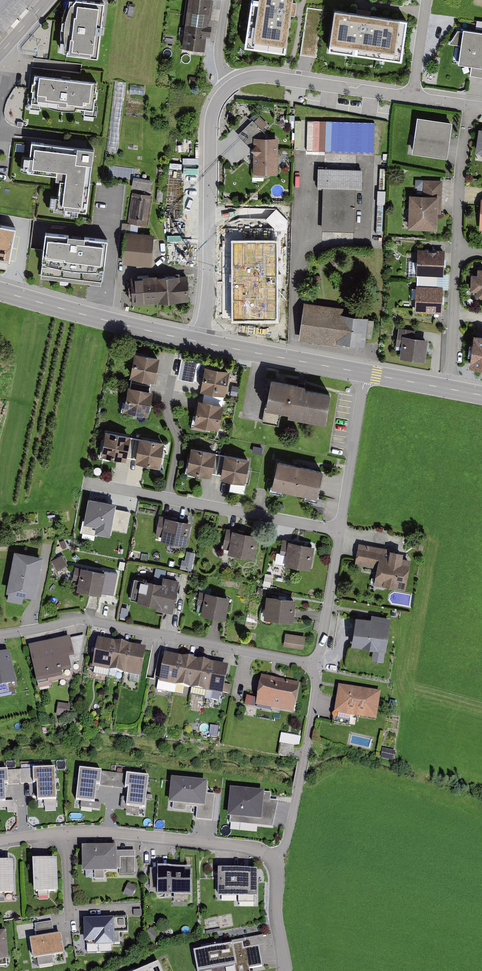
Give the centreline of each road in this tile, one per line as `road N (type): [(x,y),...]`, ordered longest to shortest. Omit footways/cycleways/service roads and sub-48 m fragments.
road 1 (residential): [(306,663),(83,619),(0,635)]
road 2 (residential): [(451,389),(470,106)]
road 3 (residential): [(234,85),(211,125),(208,304),(200,342)]
road 4 (residential): [(272,859),(255,847),(67,832)]
road 5 (residential): [(306,663),(316,683),(310,730),(286,845),(272,859)]
road 6 (secondary): [(200,342),(0,291)]
road 7 (residential): [(412,97),(263,76),(234,85)]
road 8 (residential): [(340,531),(168,498)]
road 9 (secondary): [(365,373),(200,342)]
road 10 (residential): [(365,373),(340,531)]
road 11 (residential): [(340,531),(321,646),(306,663)]
road 12 (residential): [(168,498),(178,445),(167,411),(172,379)]

